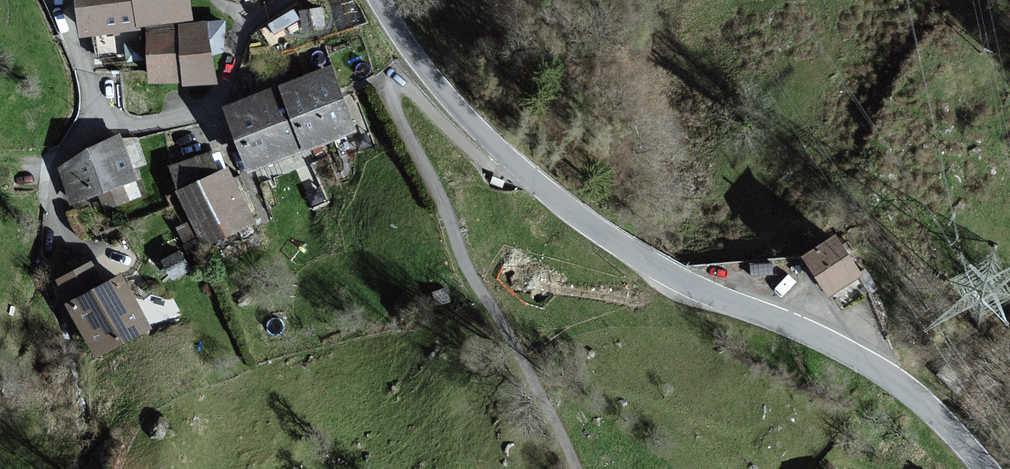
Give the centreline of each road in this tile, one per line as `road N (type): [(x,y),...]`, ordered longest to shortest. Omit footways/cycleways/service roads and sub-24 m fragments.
road 1 (unclassified): [(519,171),(481,159),(417,96),(392,89),(397,117),(467,268),(577,468)]
road 2 (tertiary): [(984,468),(889,377),(668,274),(519,171)]
road 3 (residential): [(70,0),(91,116),(128,127),(187,117),(211,100),(245,28),(277,0)]
road 4 (tertiary): [(519,171),(441,90),(379,0)]

